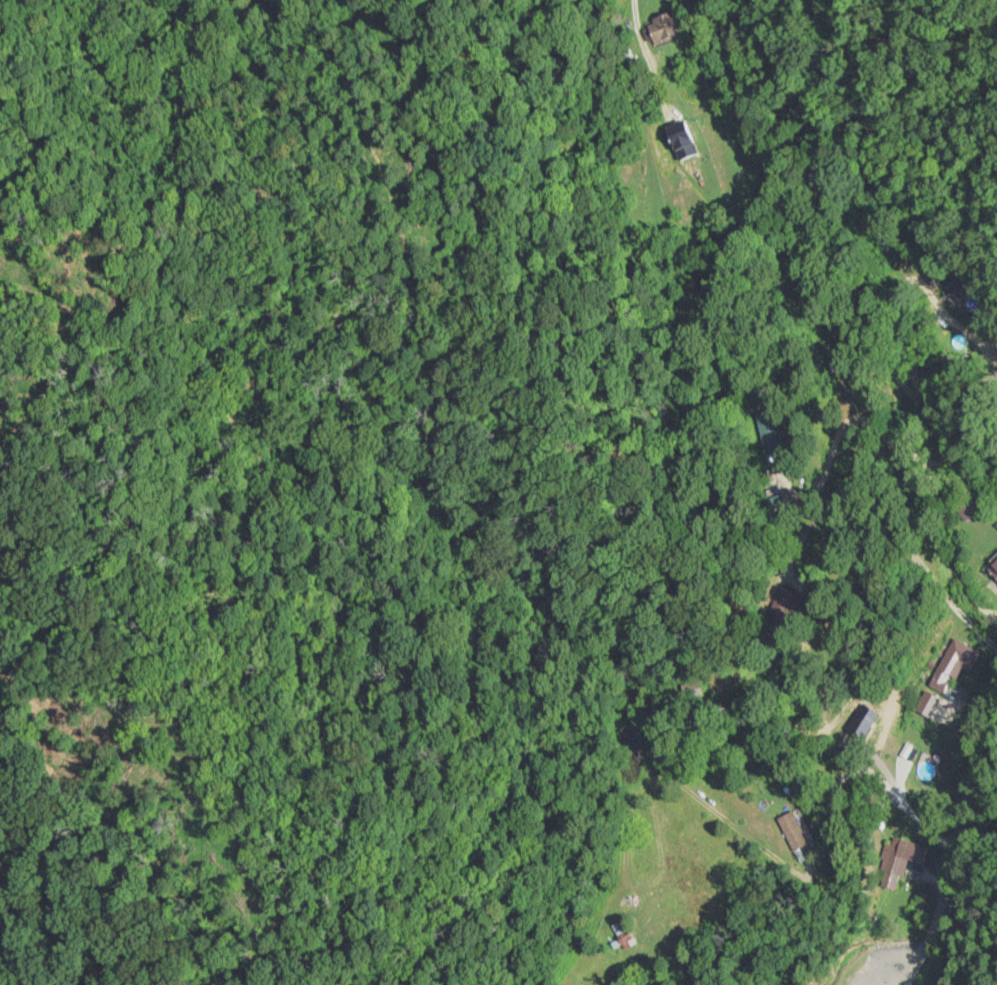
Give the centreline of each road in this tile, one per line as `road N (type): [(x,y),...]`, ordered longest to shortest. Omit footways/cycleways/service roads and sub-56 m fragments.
road 1 (residential): [(996,584),(923,488),(906,427),(909,385),(854,305),(743,0)]
road 2 (tertiary): [(900,984),(936,910),(973,745),(996,682)]

